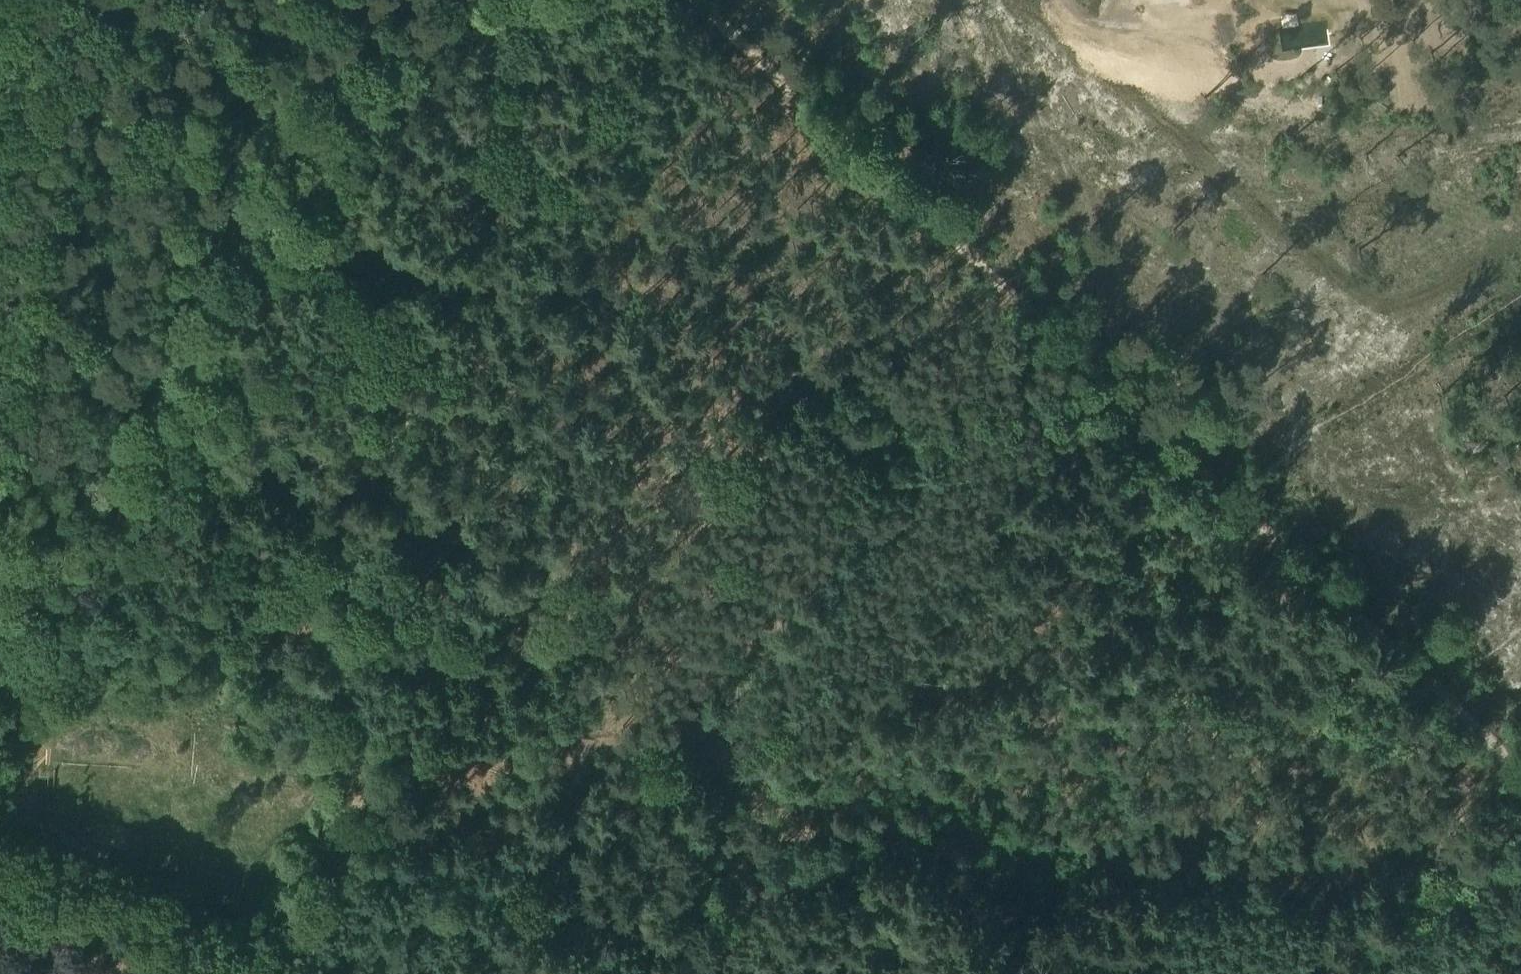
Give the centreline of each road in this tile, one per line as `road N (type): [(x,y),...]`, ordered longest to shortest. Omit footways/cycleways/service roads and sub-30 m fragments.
road 1 (track): [(1520,778),(690,0)]
road 2 (track): [(225,911),(60,821),(28,767),(0,746)]
road 3 (unclassified): [(0,188),(45,0)]

